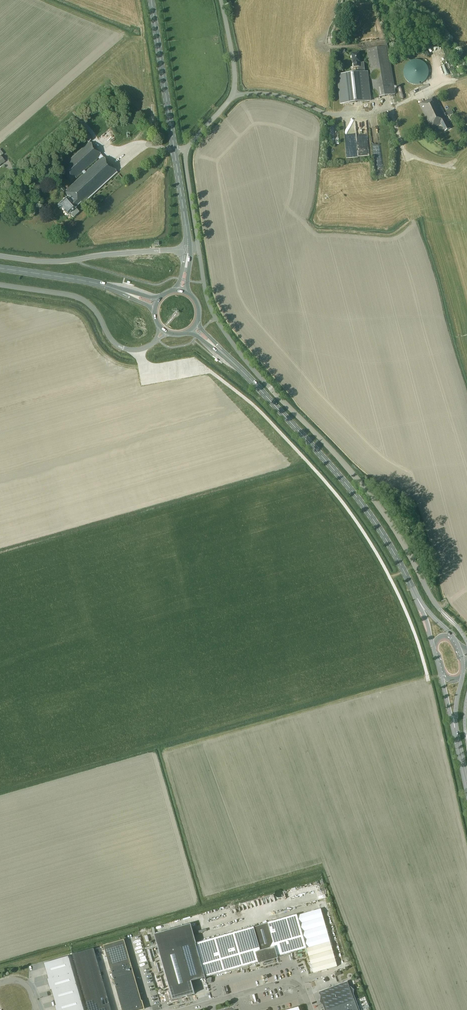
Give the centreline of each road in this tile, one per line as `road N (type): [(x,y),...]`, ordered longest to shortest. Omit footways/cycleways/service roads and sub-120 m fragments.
road 1 (unclassified): [(433,601),(352,471),(230,341),(208,303),(198,247)]
road 2 (track): [(427,675),(389,577),(350,513),(260,411),(208,370)]
road 3 (primary): [(419,602),(373,519),(335,471),(193,327)]
road 4 (unclassified): [(0,285),(83,299),(126,349),(147,347),(163,330)]
road 5 (unclassified): [(0,256),(64,261),(188,249)]
road 6 (unclassified): [(186,149),(233,94),(221,0)]
road 7 (primary): [(156,304),(92,282),(0,268)]
road 8 (primary): [(174,150),(152,0)]
road 9 (unclassified): [(309,1009),(300,983),(290,980),(189,1009)]

